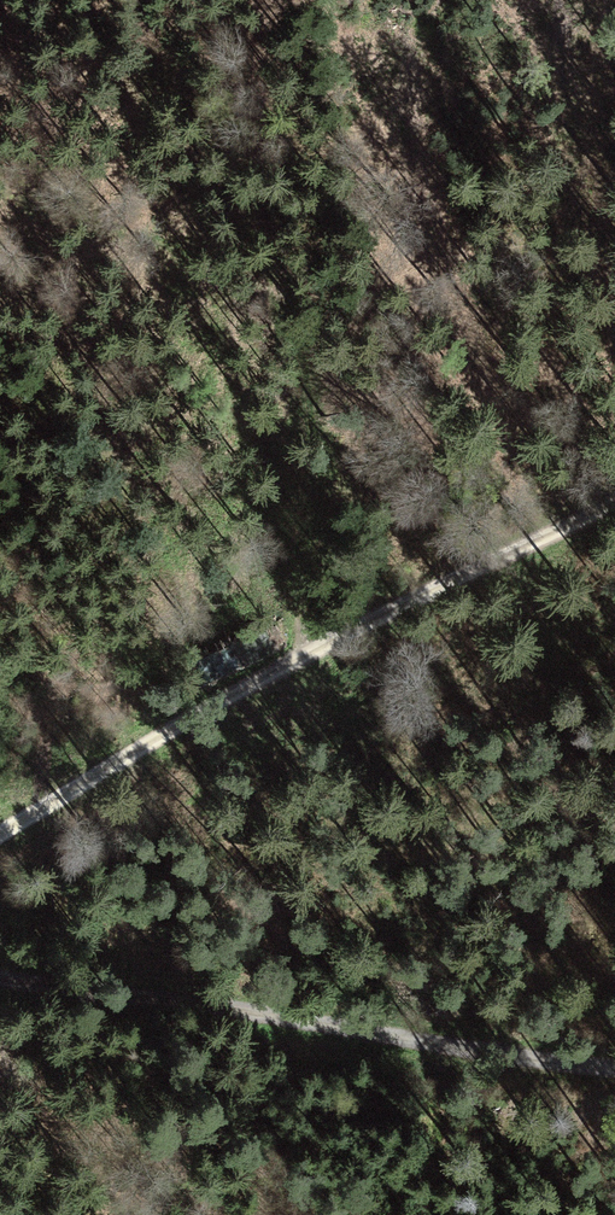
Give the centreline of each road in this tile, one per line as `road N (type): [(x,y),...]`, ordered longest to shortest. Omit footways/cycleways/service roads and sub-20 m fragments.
road 1 (track): [(0,831),(287,642),(614,486)]
road 2 (track): [(0,980),(614,1070)]
road 3 (track): [(614,336),(545,109),(563,0)]

